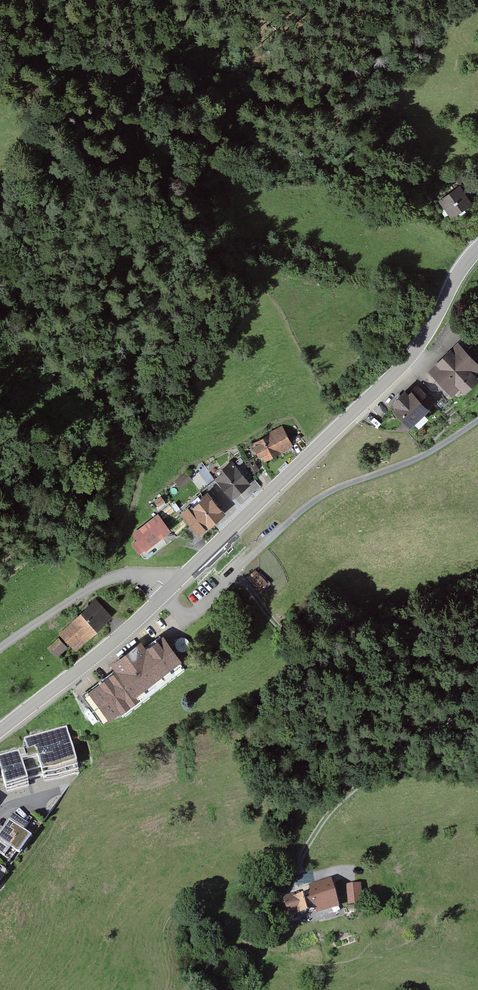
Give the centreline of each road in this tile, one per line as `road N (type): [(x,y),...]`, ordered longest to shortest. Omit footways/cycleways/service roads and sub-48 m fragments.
road 1 (track): [(300,877),(307,845),(335,805),(458,706),(460,689),(449,679),(300,648),(235,570)]
road 2 (tertiary): [(168,590),(397,373),(477,249)]
road 3 (tertiary): [(0,729),(168,590)]
road 4 (residential): [(0,646),(90,586),(145,575),(168,590)]

